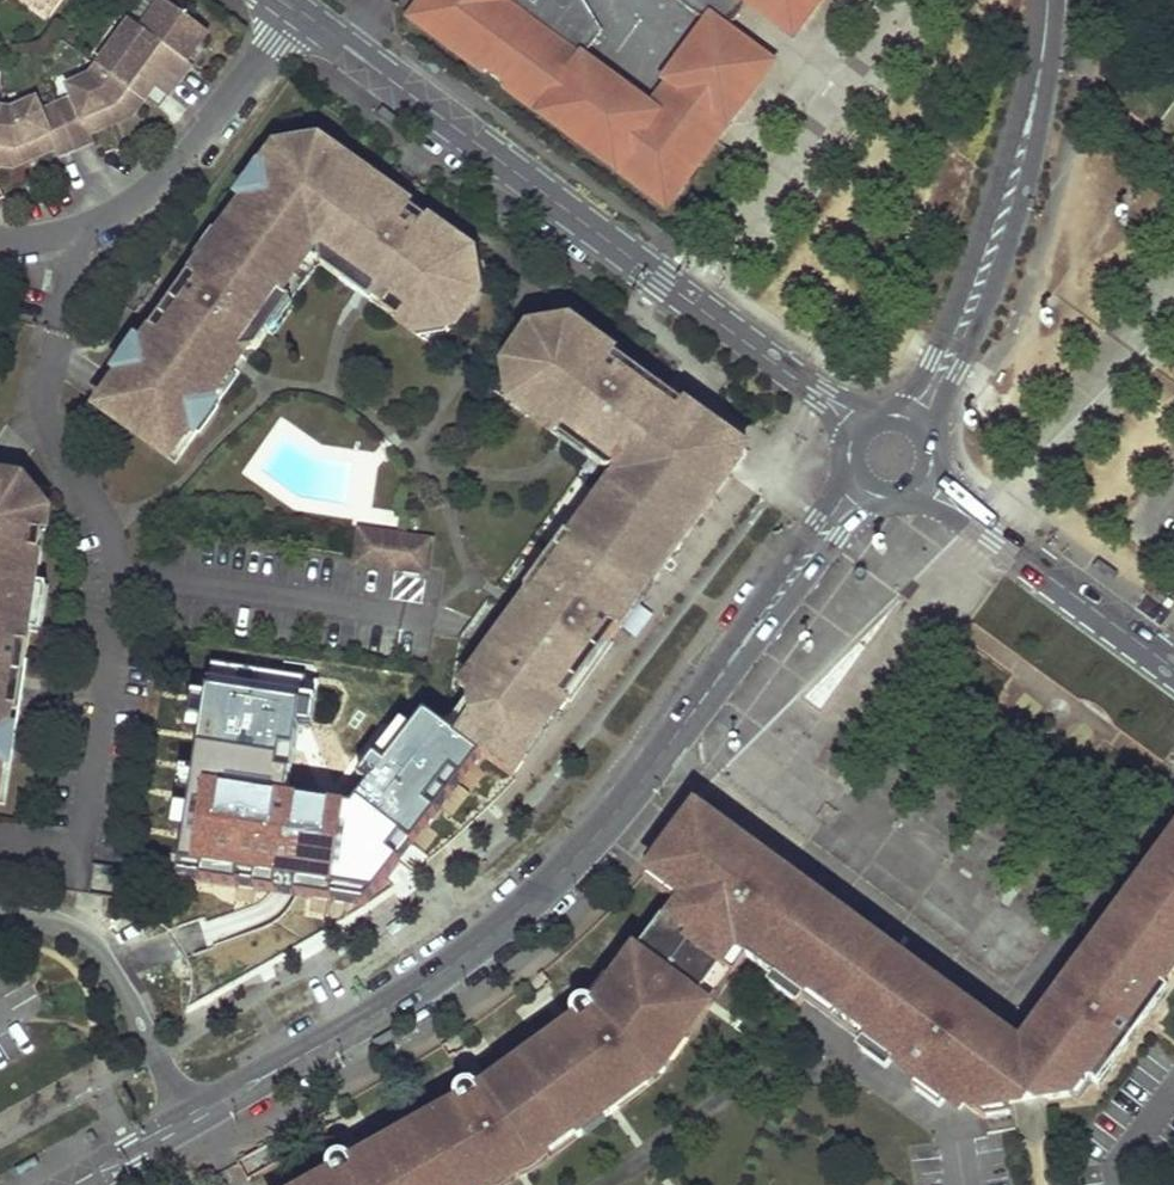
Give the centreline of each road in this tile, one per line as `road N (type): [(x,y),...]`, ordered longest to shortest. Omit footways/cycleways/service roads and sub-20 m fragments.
road 1 (residential): [(862,425),(298,9)]
road 2 (residential): [(669,752),(987,981),(1014,983),(1032,976),(1173,780)]
road 3 (tertiary): [(192,1118),(433,979),(552,882),(669,752)]
road 4 (tertiary): [(915,419),(1008,199),(1041,77),(1048,0)]
road 5 (residential): [(0,238),(79,229),(149,192),(298,9)]
road 6 (tertiary): [(669,752),(862,487)]
road 7 (residential): [(925,483),(1173,668)]
road 8 (residential): [(192,1118),(90,943),(0,913)]
road 9 (tertiary): [(71,1184),(192,1118)]

